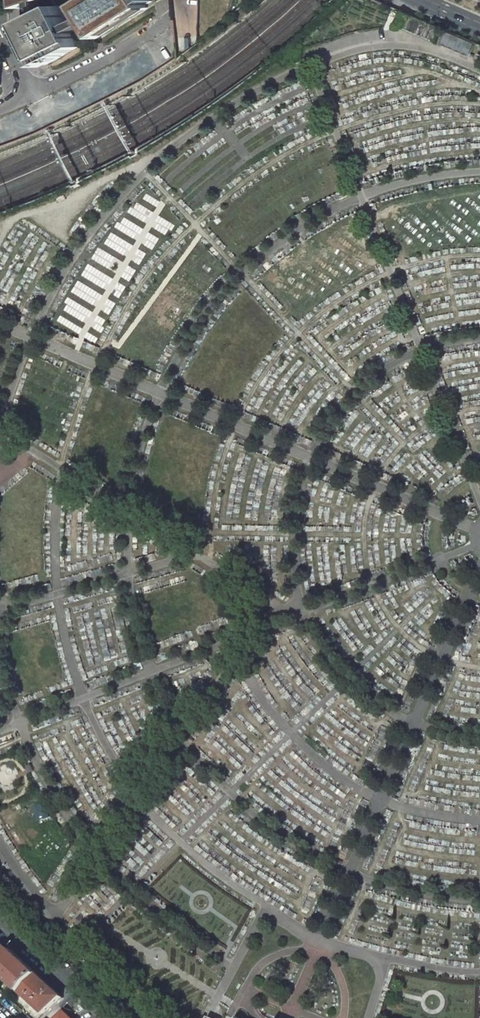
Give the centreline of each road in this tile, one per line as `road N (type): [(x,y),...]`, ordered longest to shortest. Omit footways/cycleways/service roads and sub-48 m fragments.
road 1 (residential): [(27,95),(173,17)]

